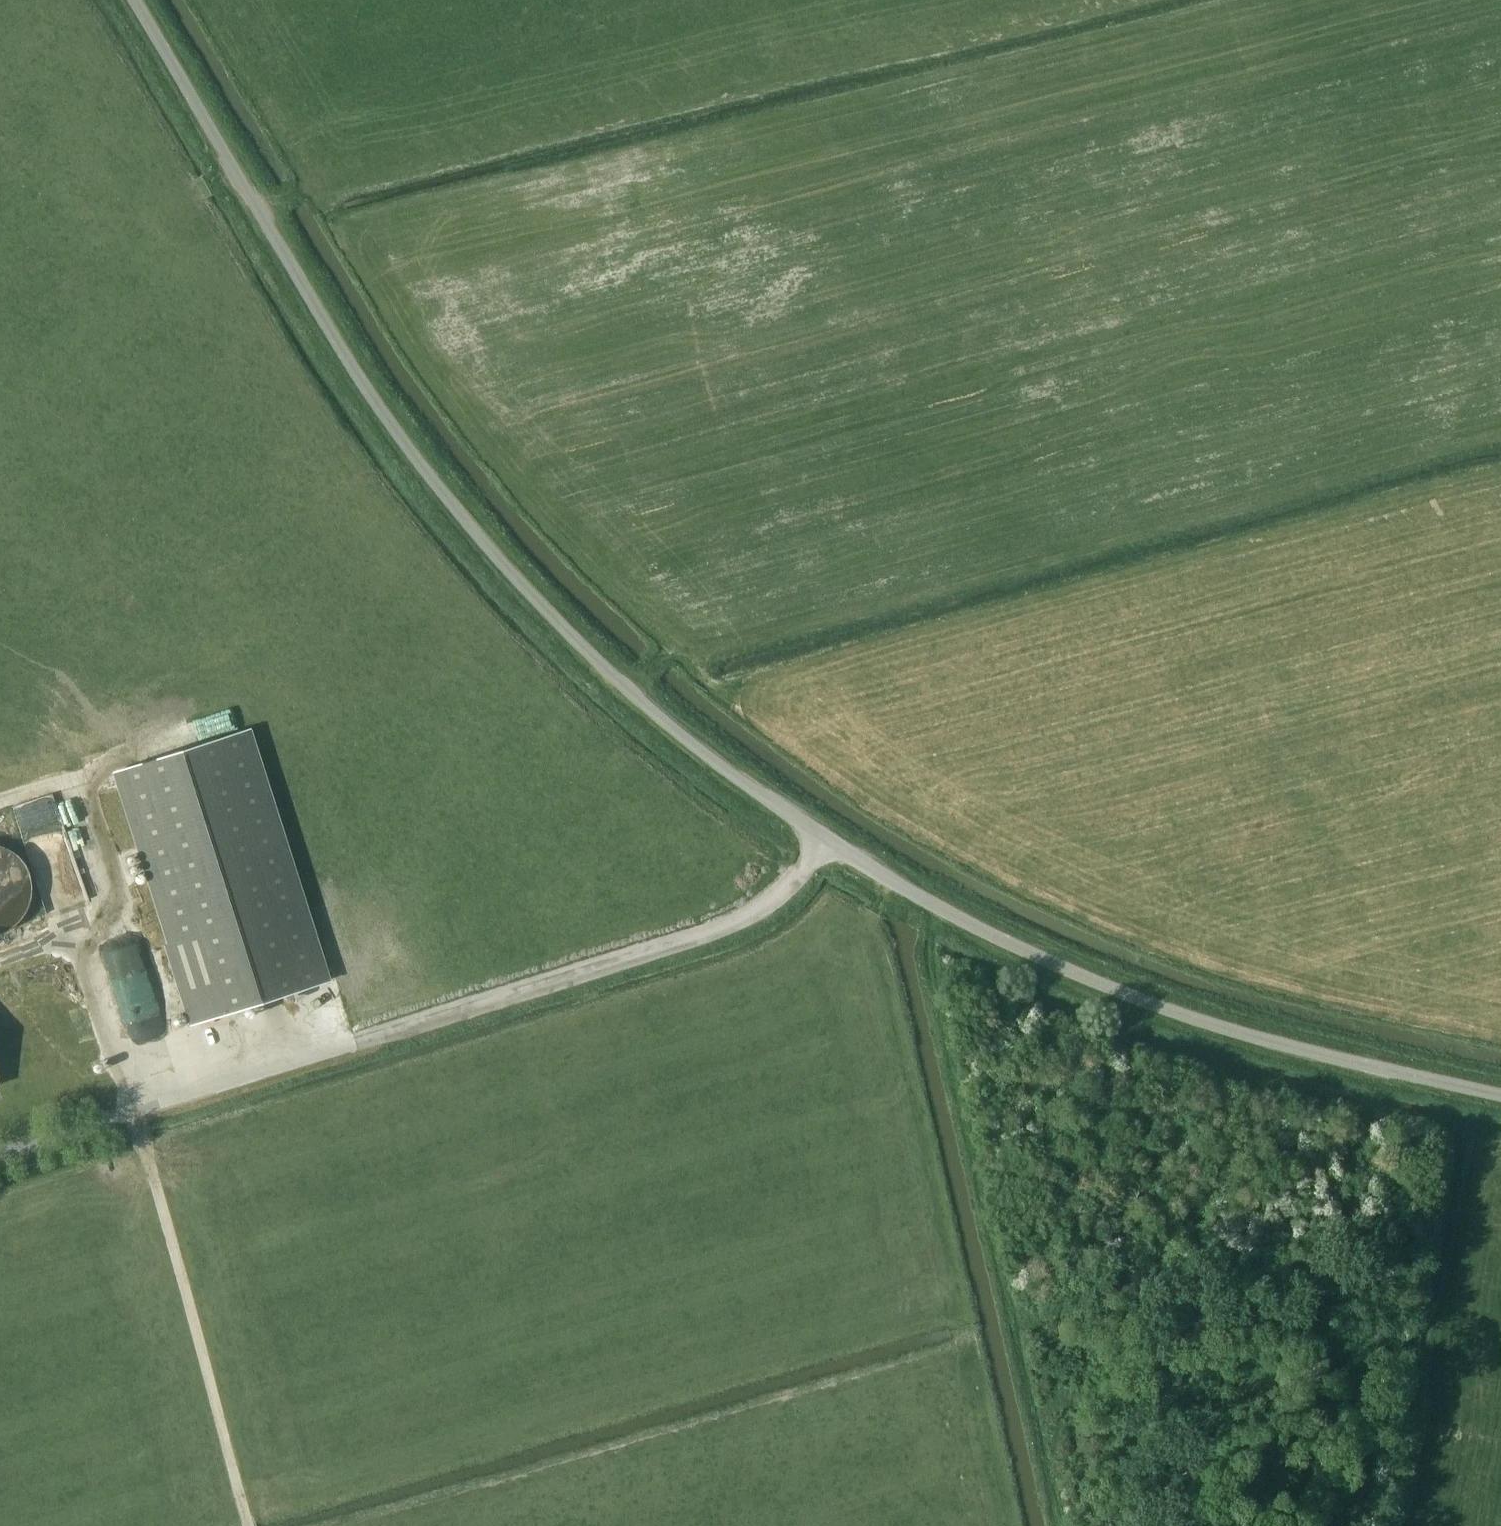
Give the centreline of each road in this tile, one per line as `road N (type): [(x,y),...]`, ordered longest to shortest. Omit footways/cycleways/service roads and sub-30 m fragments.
road 1 (unclassified): [(1500,1100),(1185,1018),(889,880),(669,724),(474,544),(346,368),(130,0)]

